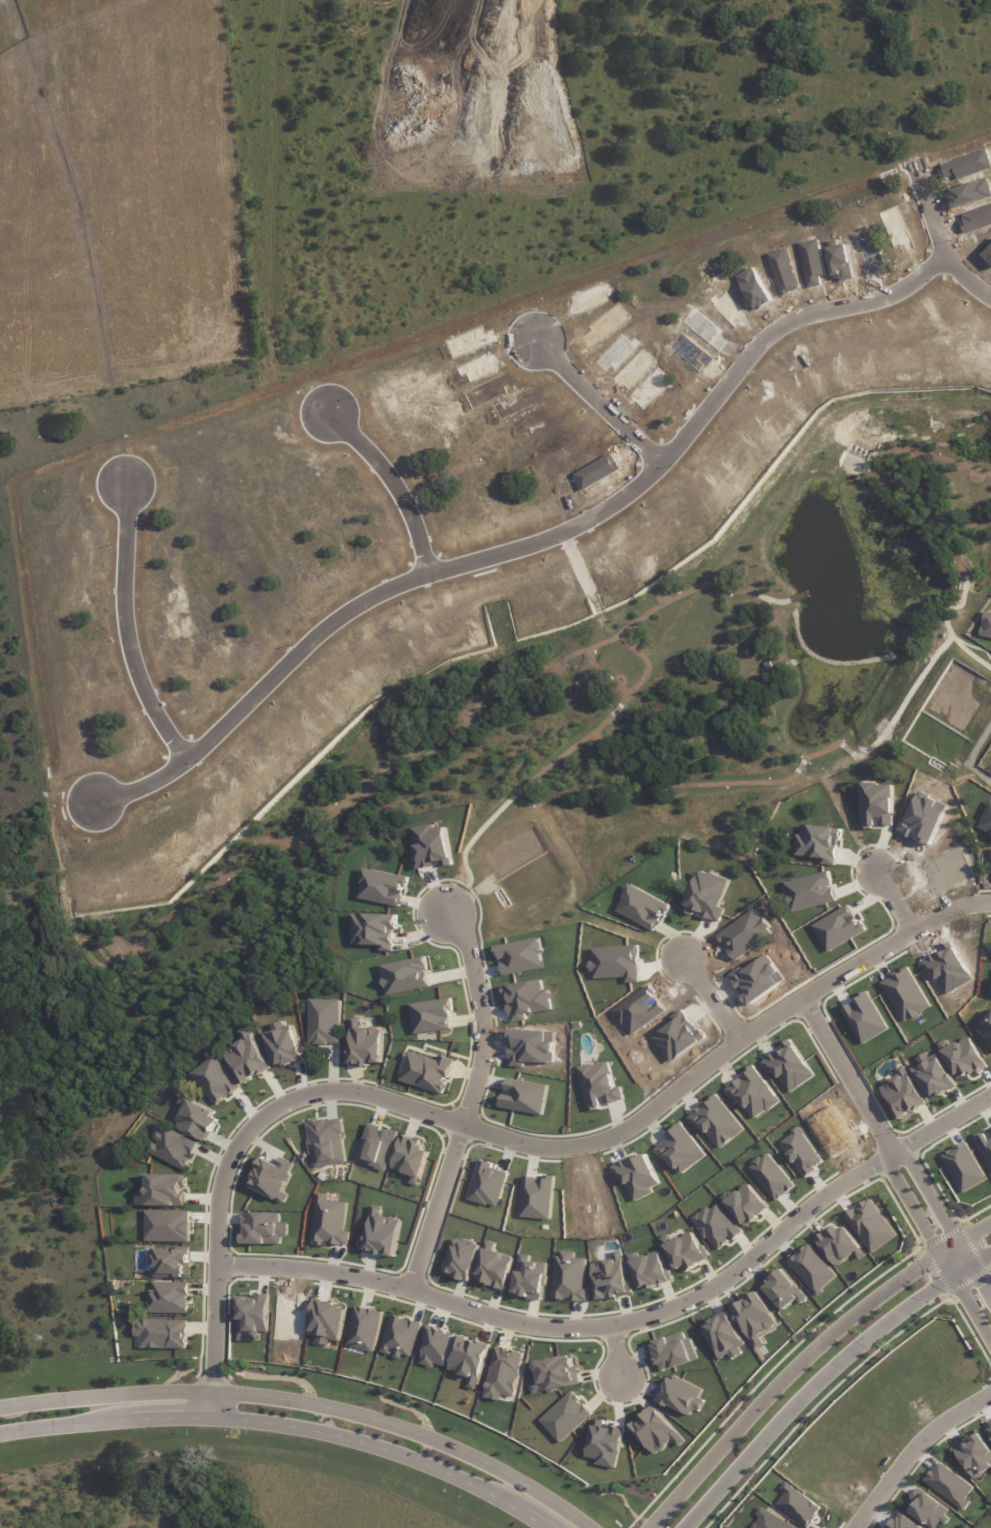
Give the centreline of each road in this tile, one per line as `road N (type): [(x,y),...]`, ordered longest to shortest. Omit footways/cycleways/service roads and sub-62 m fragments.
road 1 (residential): [(209,1419),(221,1171),(244,1132),(273,1107),(336,1090),(361,1092),(512,1140),(588,1146),(616,1136),(801,996),(911,927),(990,902)]
road 2 (residential): [(953,244),(903,281),(784,310),(660,459),(613,498),(563,523),(390,575),(302,640),(181,757),(104,796)]
road 3 (residential): [(504,0),(558,169),(185,298),(97,318),(88,189),(124,61),(124,0)]
road 4 (residential): [(990,1098),(809,1207),(711,1288),(613,1325),(510,1322),(361,1279),(211,1267)]
road 5 (tertiary): [(594,1527),(417,1433),(247,1391),(139,1387),(0,1402)]
road 6 (tertiary): [(0,1434),(139,1416),(284,1423),(415,1459),(550,1527)]
road 7 (residential): [(990,1222),(912,1270),(821,1344),(645,1527)]
road 8 (residential): [(685,1527),(879,1326),(990,1254)]
road 9 (residential): [(702,0),(736,110),(990,17)]
road 10 (residential): [(119,79),(172,93),(205,89),(459,0)]
road 11 (residential): [(962,1270),(801,996)]
road 12 (residential): [(193,747),(151,684),(132,632),(128,468)]
road 13 (residential): [(990,278),(953,244),(878,58)]
road 14 (residential): [(449,913),(465,940),(481,1034),(460,1122)]
road 15 (residential): [(431,564),(400,477),(332,393)]
road 16 (residential): [(990,1390),(928,1431),(849,1527)]
road 17 (residential): [(660,459),(526,333)]
road 18 (residential): [(460,1122),(411,1292)]

